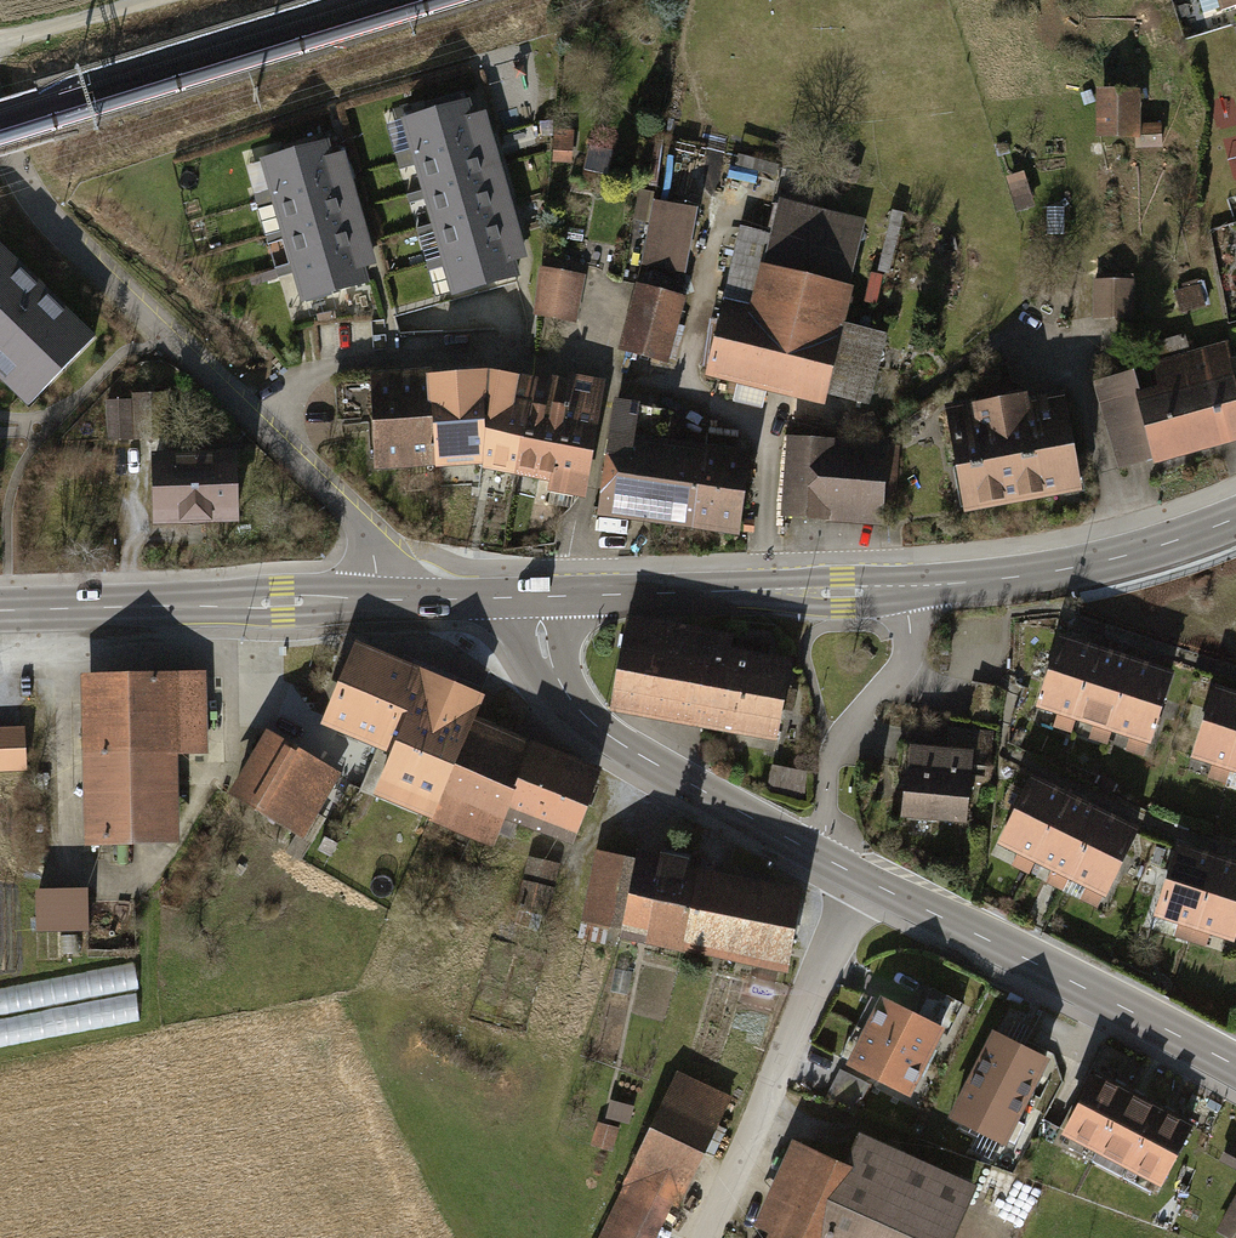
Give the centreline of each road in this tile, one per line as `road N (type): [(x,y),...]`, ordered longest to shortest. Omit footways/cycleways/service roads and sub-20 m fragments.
road 1 (tertiary): [(865,878),(1235,1072)]
road 2 (unclassified): [(0,128),(34,206),(262,431)]
road 3 (tertiary): [(540,597),(547,658),(565,692),(607,737),(817,854)]
road 4 (residential): [(704,1237),(865,878)]
road 5 (primary): [(382,600),(0,611)]
road 6 (primary): [(905,585),(540,597)]
road 7 (primary): [(1235,513),(1064,571),(905,585)]
road 8 (residential): [(533,366),(478,356),(337,367),(301,384),(262,431)]
road 9 (residential): [(817,854),(838,751),(909,647),(905,585)]
road 10 (unclassified): [(262,431),(371,539),(382,600)]
road 11 (track): [(161,0),(0,48)]
road 12 (primary): [(540,597),(382,600)]

